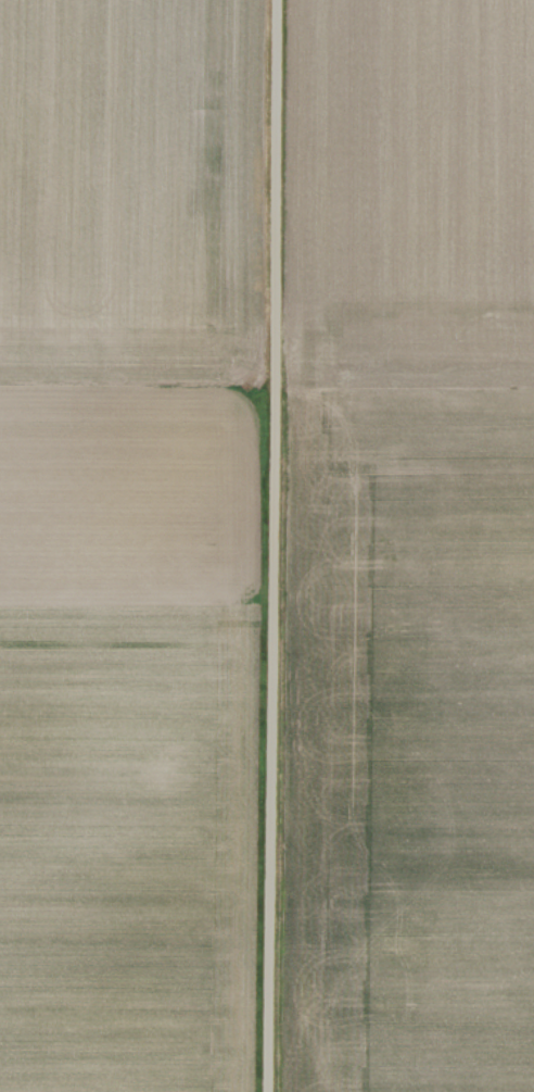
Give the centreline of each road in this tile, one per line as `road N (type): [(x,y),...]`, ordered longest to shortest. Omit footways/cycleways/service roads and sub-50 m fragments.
road 1 (residential): [(271,1091),(280,0)]

